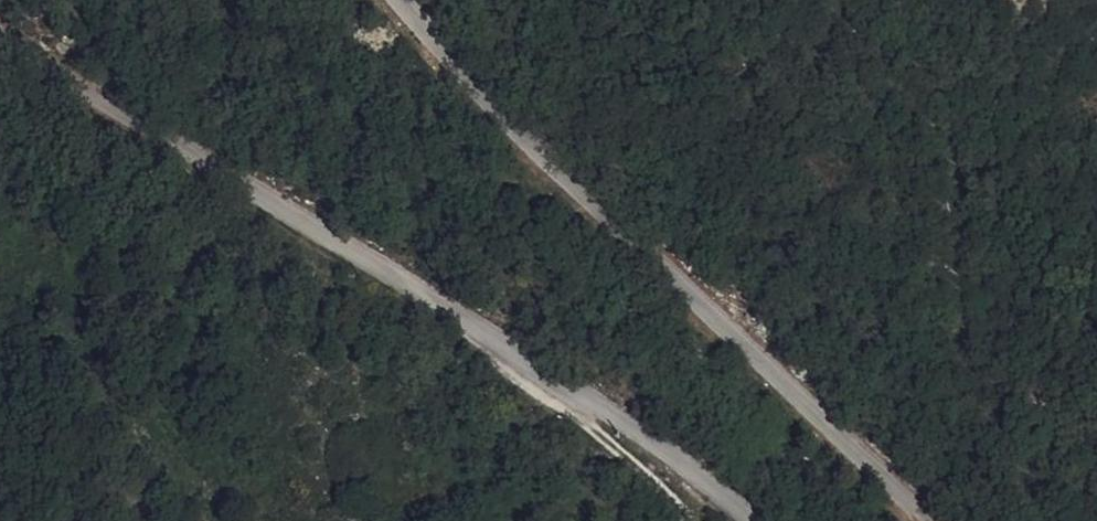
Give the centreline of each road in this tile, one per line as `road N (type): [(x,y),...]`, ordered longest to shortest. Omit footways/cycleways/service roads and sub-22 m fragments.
road 1 (unclassified): [(0,30),(80,89),(435,303),(678,463),(748,520)]
road 2 (unclassified): [(909,520),(385,0)]
road 3 (track): [(584,403),(601,438),(687,520)]

